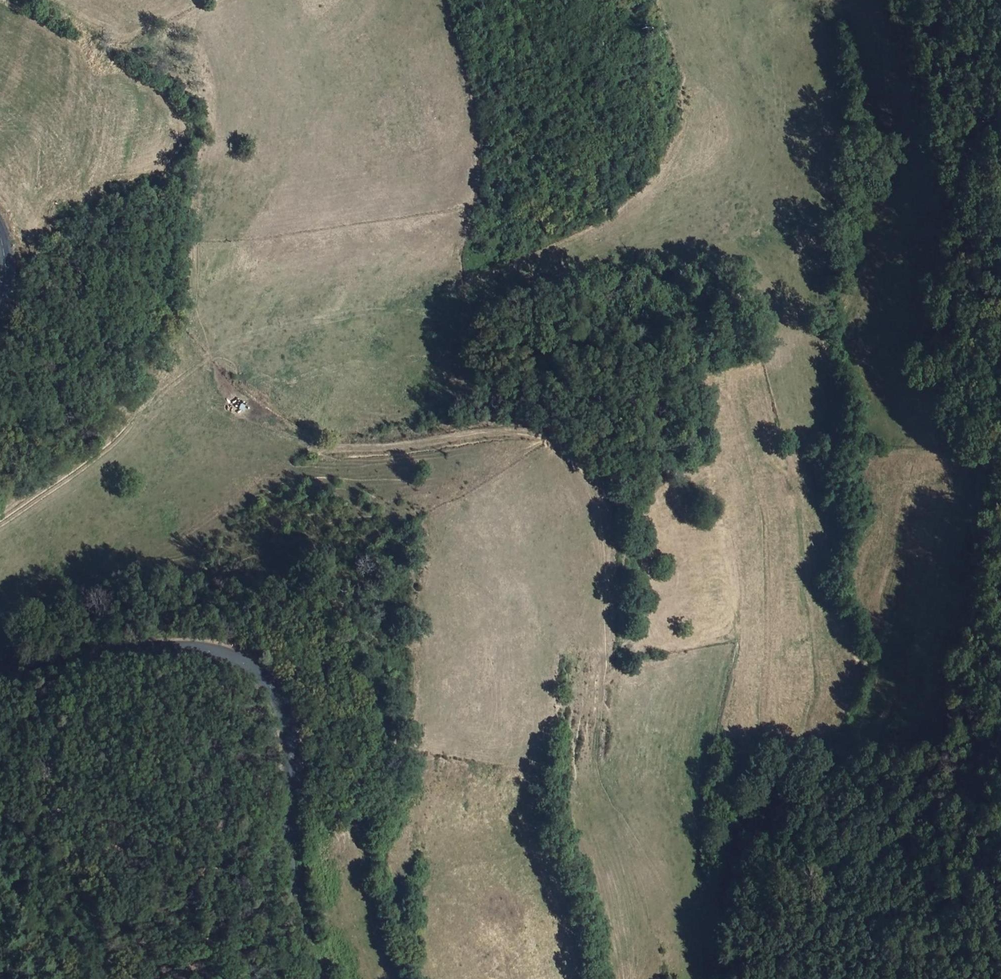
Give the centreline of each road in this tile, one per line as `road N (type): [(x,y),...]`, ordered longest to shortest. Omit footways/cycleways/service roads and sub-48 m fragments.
road 1 (secondary): [(314,978),(294,903),(287,735),(277,697),(260,676),(171,644),(56,668),(0,670)]

